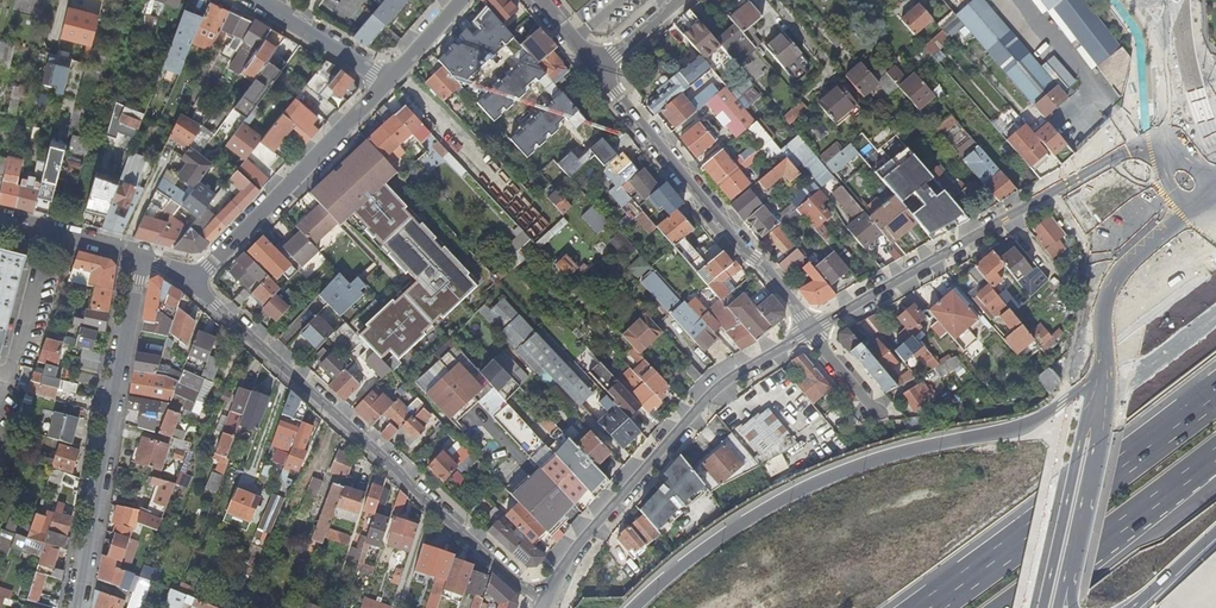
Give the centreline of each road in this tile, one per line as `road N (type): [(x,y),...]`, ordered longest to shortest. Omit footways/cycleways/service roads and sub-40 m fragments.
road 1 (motorway): [(1111,383),(1016,428),(907,449),(799,486),(693,548),(628,607)]
road 2 (unclassified): [(193,282),(546,607)]
road 3 (unclassified): [(547,607),(574,551),(714,390),(812,329)]
road 4 (residential): [(141,259),(79,607)]
road 5 (motorway): [(1215,397),(932,607)]
road 6 (residential): [(812,329),(600,70)]
road 7 (unclassified): [(193,282),(386,83)]
road 8 (motorway): [(1006,607),(1215,454)]
road 9 (tertiary): [(1111,383),(1077,458),(1044,607)]
road 10 (tertiary): [(1182,178),(1176,220),(1119,274),(1103,308),(1111,383)]
road 11 (unclassified): [(812,329),(1008,216)]
road 12 (unclassified): [(1008,216),(1140,148),(1182,178)]
road 13 (tertiary): [(1111,383),(1071,574)]
road 14 (tertiary): [(1215,174),(1169,87),(1167,33),(1188,0)]
road 15 (residential): [(386,83),(260,0)]
road 16 (tertiary): [(1153,32),(1163,115),(1182,178)]
road 17 (residential): [(141,259),(0,220)]
road 18 (tertiary): [(1215,312),(1146,368),(1111,383)]

